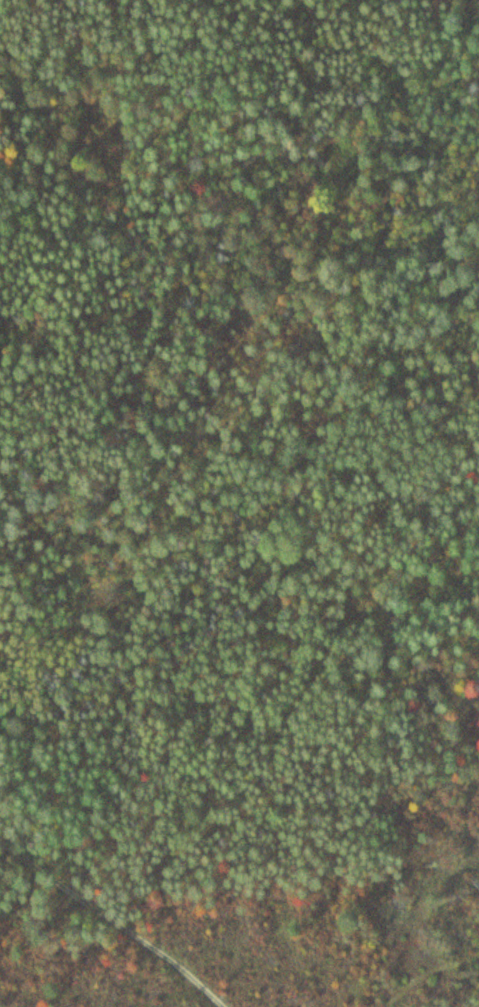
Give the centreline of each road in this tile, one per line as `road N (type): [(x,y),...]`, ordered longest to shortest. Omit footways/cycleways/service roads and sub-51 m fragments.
road 1 (track): [(220,1006),(0,839)]

